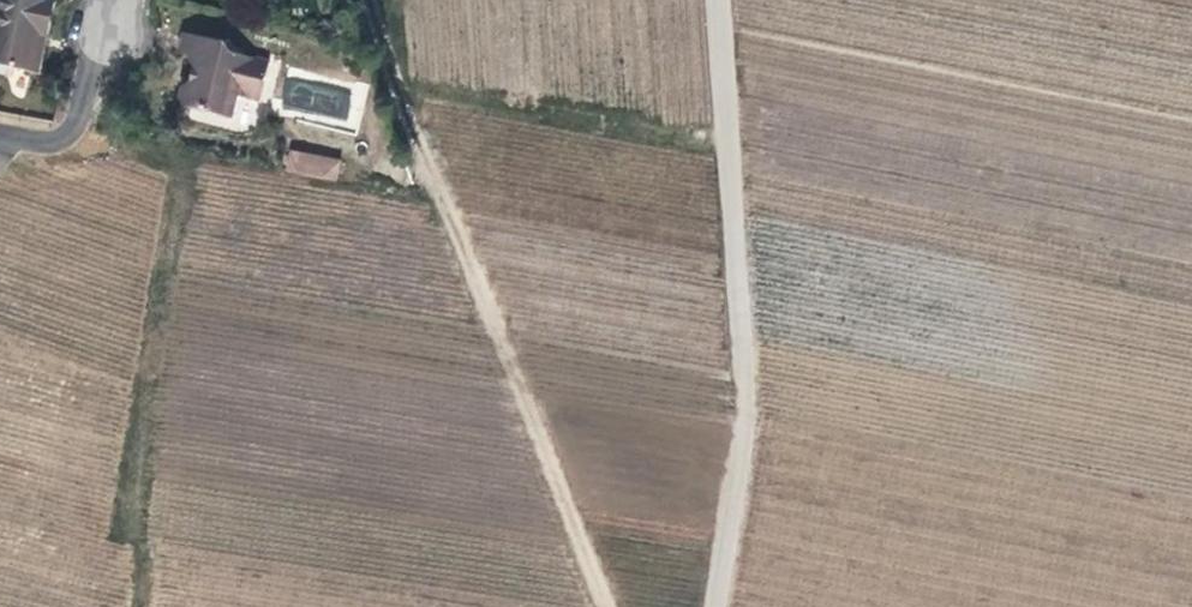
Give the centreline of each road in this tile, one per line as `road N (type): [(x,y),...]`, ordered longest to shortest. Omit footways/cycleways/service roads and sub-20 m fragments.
road 1 (track): [(372,0),(431,178),(605,606)]
road 2 (track): [(714,606),(747,432),(718,0)]
road 3 (track): [(78,123),(192,160),(144,410),(130,525),(145,542),(137,606)]

